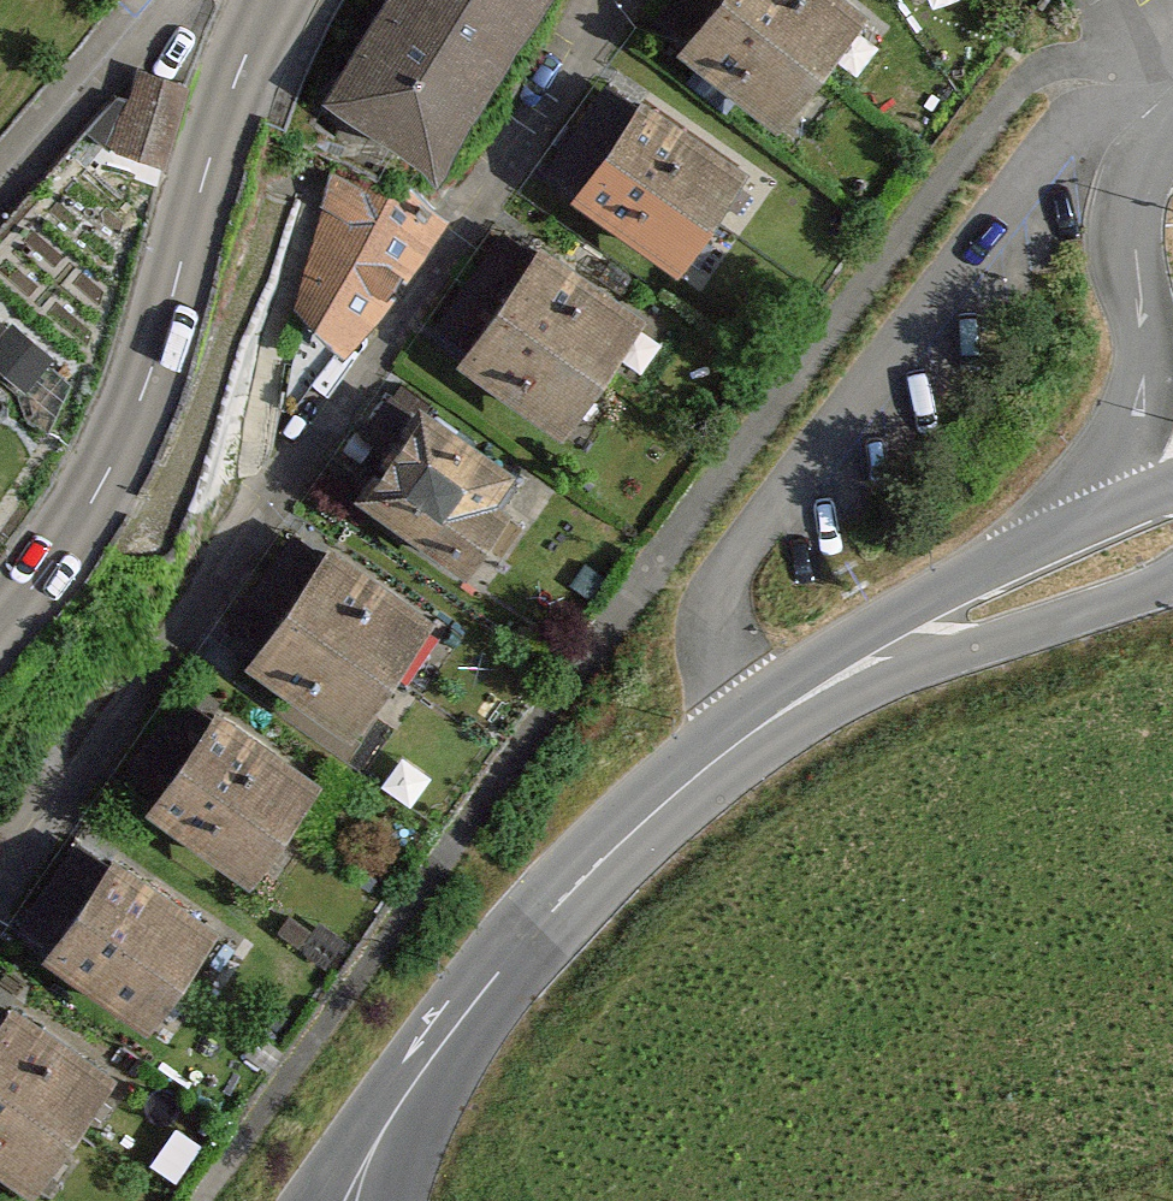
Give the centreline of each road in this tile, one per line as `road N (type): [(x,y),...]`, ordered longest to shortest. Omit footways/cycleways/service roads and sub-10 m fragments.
road 1 (residential): [(0,899),(626,0)]
road 2 (tertiary): [(0,645),(43,597),(104,498),(157,380),(204,193),(254,64),(289,0)]
road 3 (primary): [(357,1179),(442,1044),(524,941),(729,749),(842,674)]
road 4 (residential): [(1172,150),(1156,159),(1135,203),(1131,260),(1153,349),(1147,405),(1115,477),(1077,526)]
road 5 (residential): [(842,674),(942,658),(1172,581)]
road 6 (primary): [(1077,526),(899,619),(842,674)]
road 7 (residential): [(0,178),(167,0)]

